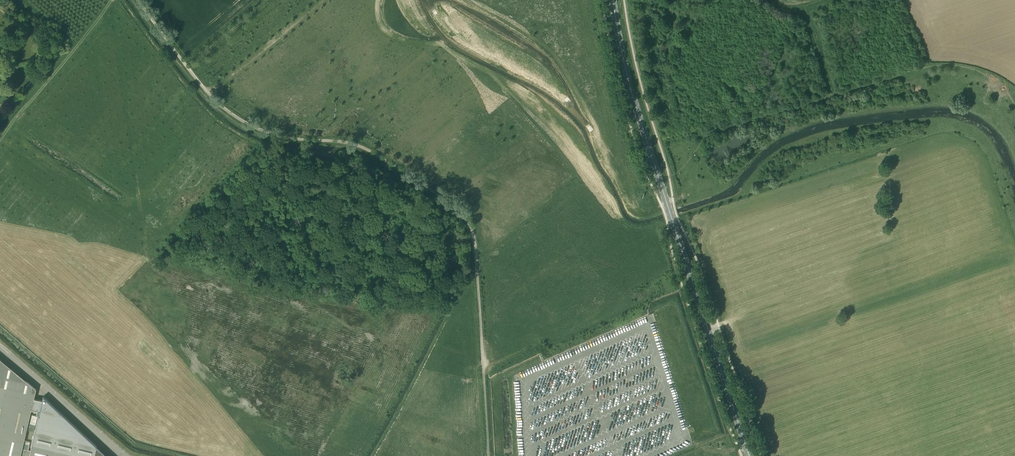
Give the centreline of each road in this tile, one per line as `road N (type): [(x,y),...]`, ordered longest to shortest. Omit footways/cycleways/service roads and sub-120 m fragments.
road 1 (primary): [(749,455),(638,115),(612,0)]
road 2 (unclassified): [(477,276),(473,233),(452,202),(359,146),(292,138),(237,118),(207,92),(138,0)]
road 3 (track): [(0,140),(117,0)]
road 4 (track): [(488,455),(477,276)]

